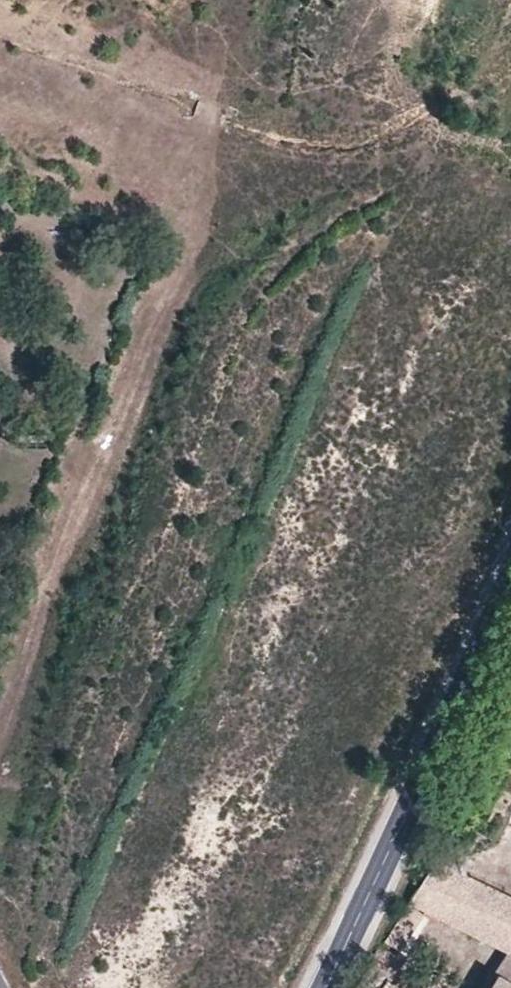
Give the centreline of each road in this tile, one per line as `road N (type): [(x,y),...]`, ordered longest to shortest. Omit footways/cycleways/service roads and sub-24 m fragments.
road 1 (tertiary): [(510,558),(328,987)]

